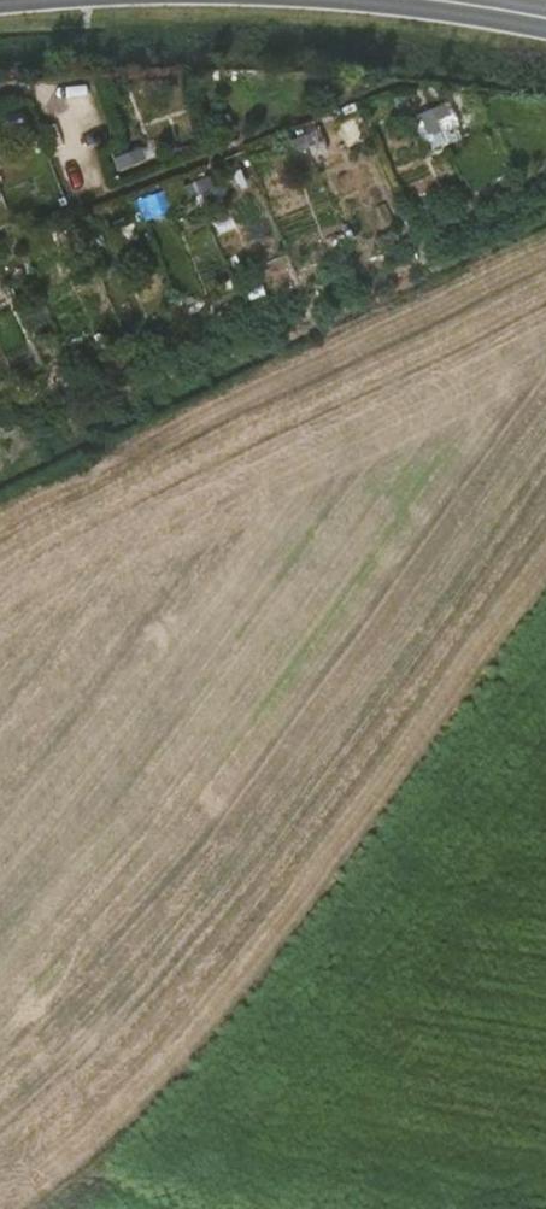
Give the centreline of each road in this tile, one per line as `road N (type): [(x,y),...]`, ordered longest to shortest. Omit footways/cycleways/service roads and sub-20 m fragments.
road 1 (track): [(0,93),(62,97),(85,172)]
road 2 (primary): [(545,17),(423,0)]

